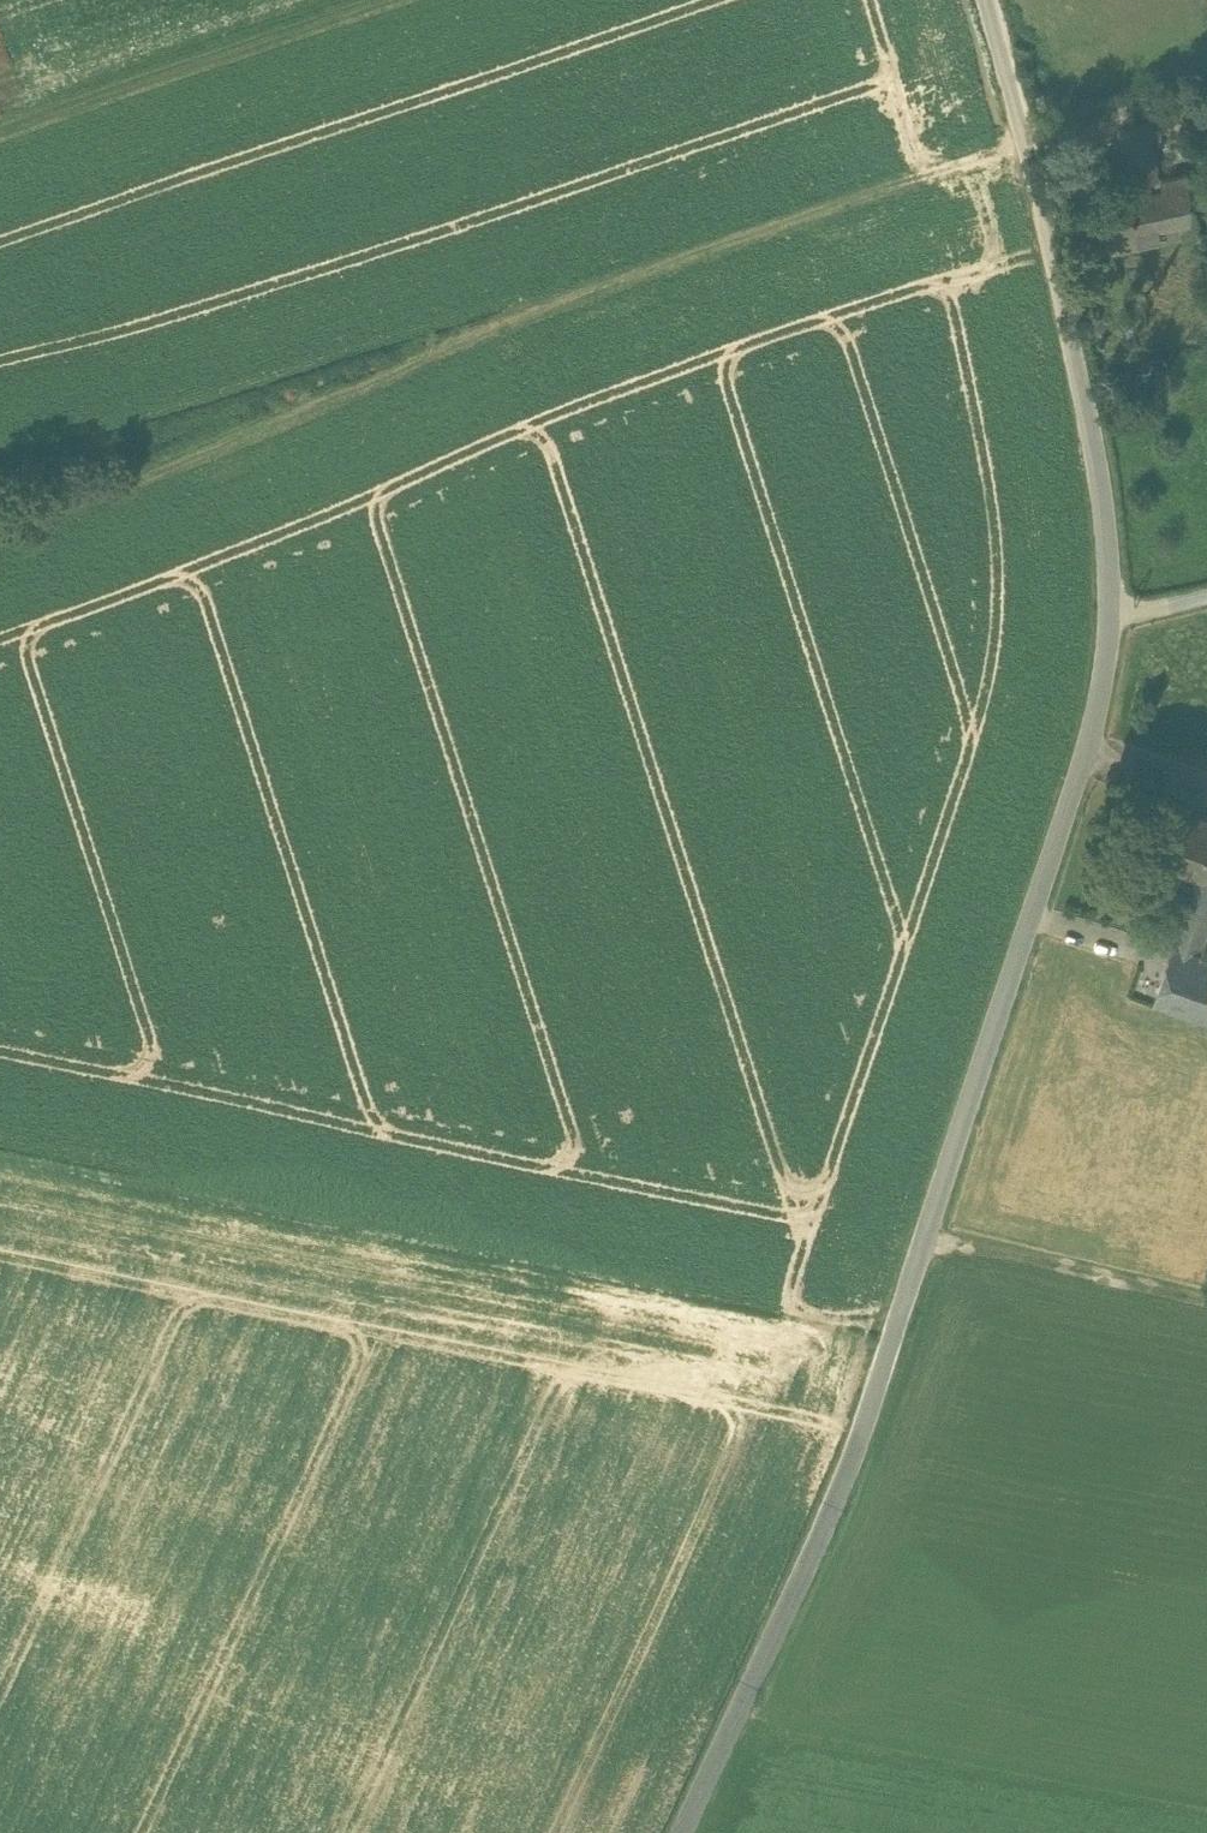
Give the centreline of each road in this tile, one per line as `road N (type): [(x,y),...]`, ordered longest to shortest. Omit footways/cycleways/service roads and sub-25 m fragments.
road 1 (unclassified): [(989,0),(1030,141),(1099,458),(1114,616),(1097,730),(818,1554),(687,1832)]
road 2 (track): [(0,523),(323,405),(621,278),(1030,141)]
road 3 (track): [(0,126),(368,0)]
road 4 (track): [(931,1230),(1206,1295)]

